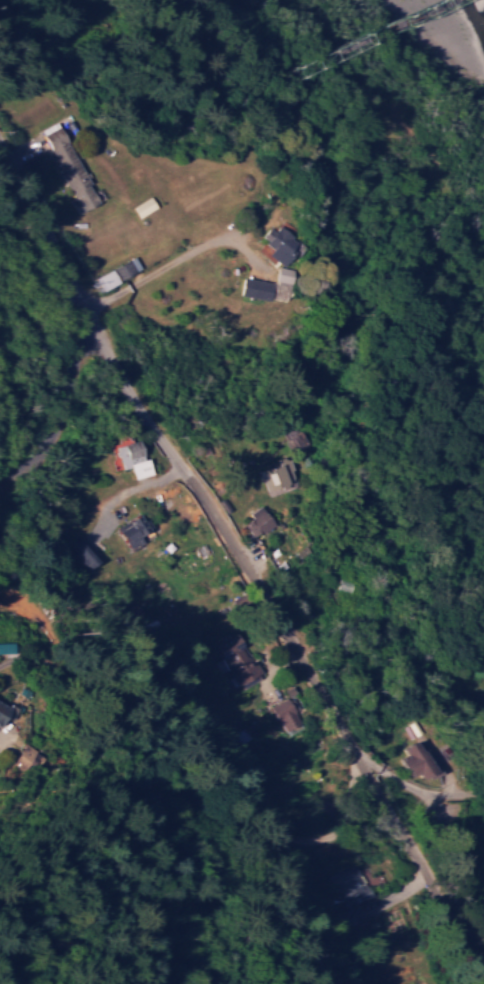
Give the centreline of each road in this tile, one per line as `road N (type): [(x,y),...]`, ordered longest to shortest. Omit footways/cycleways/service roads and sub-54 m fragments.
road 1 (residential): [(483,960),(432,883),(245,550),(138,407),(0,133)]

